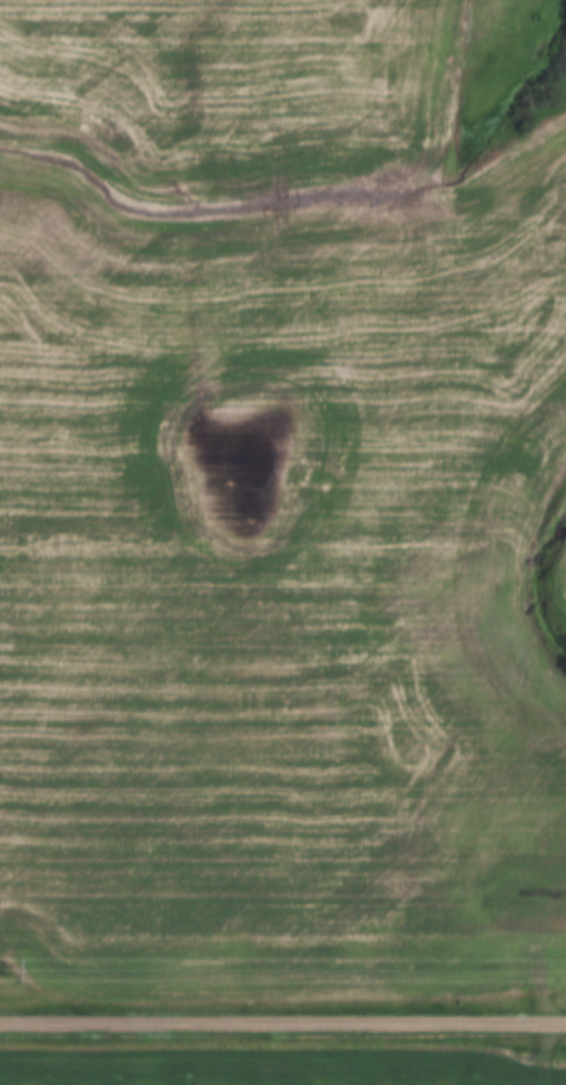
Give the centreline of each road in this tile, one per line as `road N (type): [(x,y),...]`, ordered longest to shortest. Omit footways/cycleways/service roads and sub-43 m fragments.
road 1 (residential): [(565,1021),(0,1022)]

